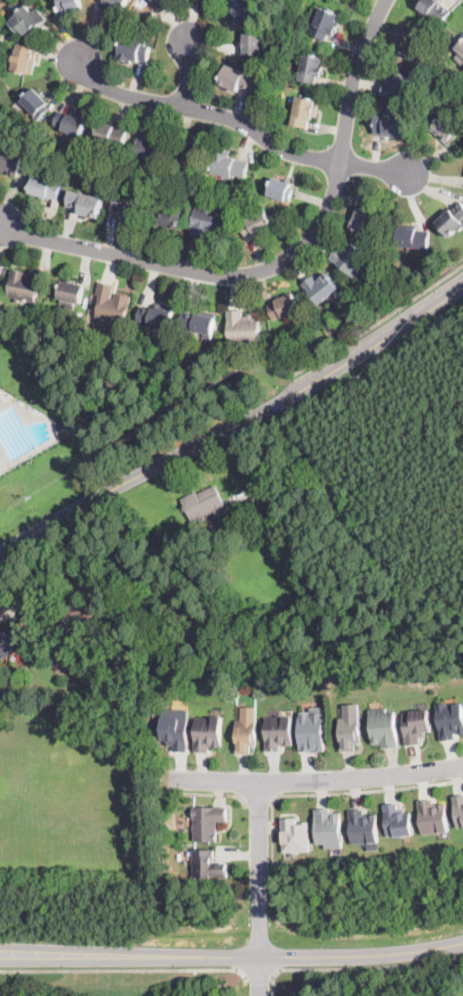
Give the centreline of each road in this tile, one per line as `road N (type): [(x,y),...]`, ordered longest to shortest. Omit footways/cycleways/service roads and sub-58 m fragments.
road 1 (residential): [(386,0),(356,72),(334,199),(288,258),(234,276),(26,235),(2,223)]
road 2 (tertiary): [(0,553),(341,368),(462,287)]
road 3 (tertiary): [(0,953),(377,954),(462,941)]
road 4 (residential): [(410,175),(311,158),(240,122),(109,89),(79,61)]
road 5 (residential): [(169,778),(308,781),(462,766)]
road 6 (residential): [(260,995),(260,781)]

